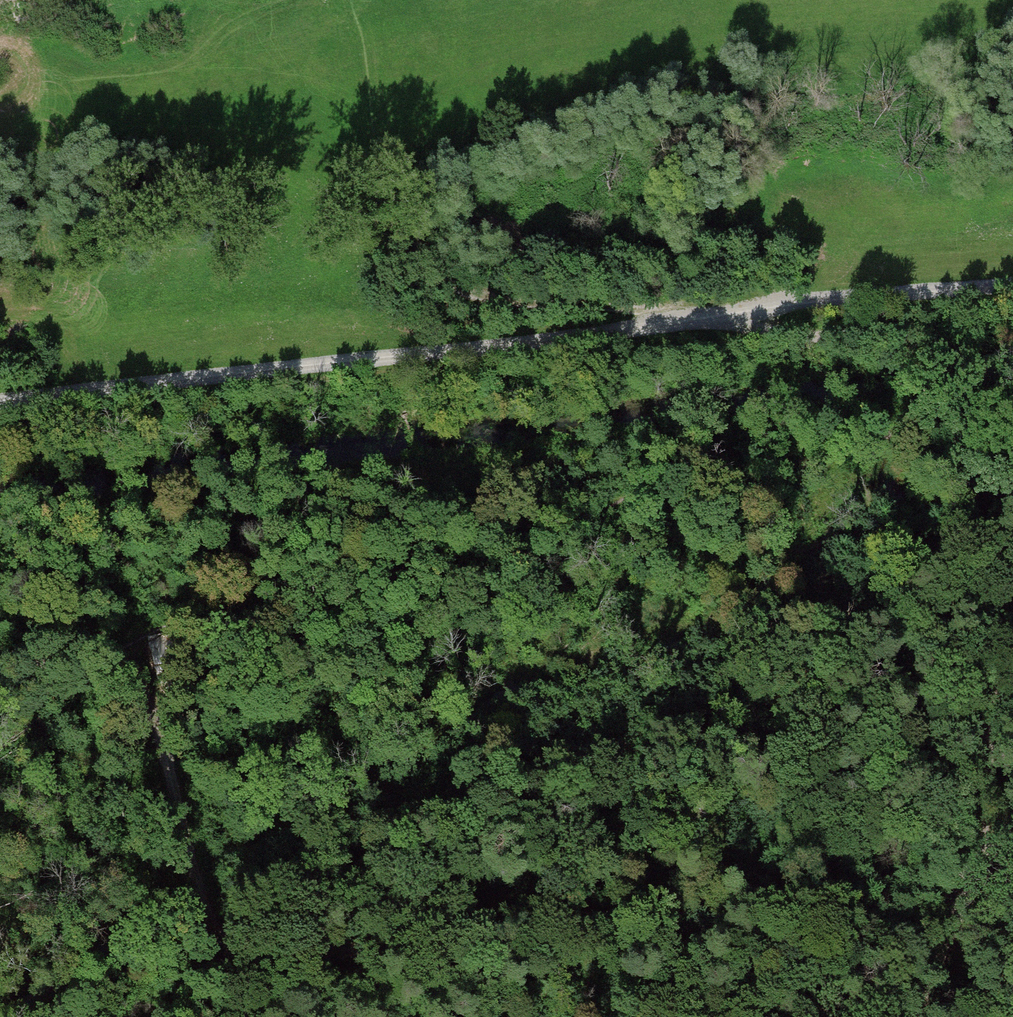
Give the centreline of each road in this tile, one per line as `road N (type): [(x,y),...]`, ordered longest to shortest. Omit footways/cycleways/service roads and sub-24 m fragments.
road 1 (track): [(0,405),(1012,291)]
road 2 (track): [(231,965),(896,880),(966,883),(1012,870)]
road 3 (track): [(968,441),(964,353),(948,334),(654,319),(473,297),(433,272),(398,229),(375,158)]
road 4 (track): [(968,441),(995,719),(966,883),(921,1016)]
road 5 (track): [(108,664),(149,700),(212,926),(231,965),(229,1016)]

